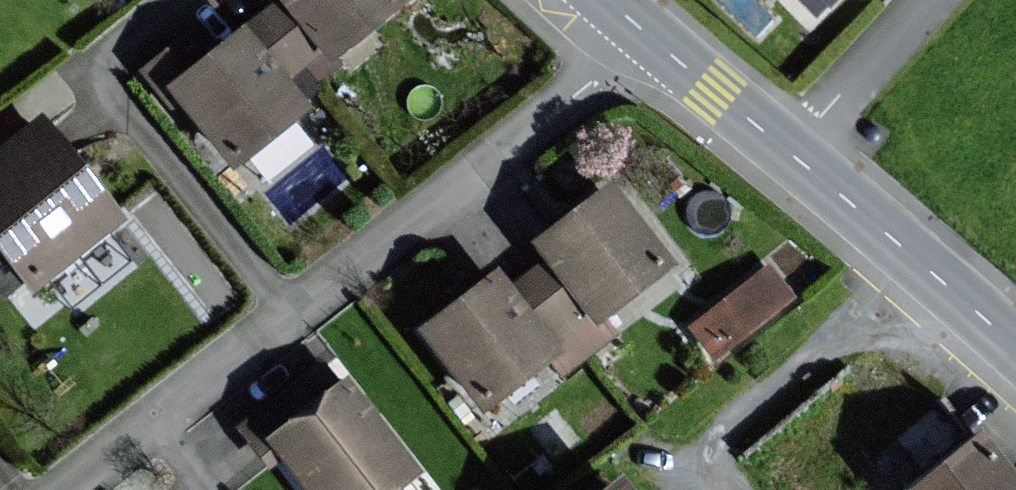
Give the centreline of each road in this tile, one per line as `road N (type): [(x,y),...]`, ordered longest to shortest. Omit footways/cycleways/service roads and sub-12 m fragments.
road 1 (residential): [(59,489),(646,30)]
road 2 (tertiary): [(1015,347),(646,30)]

